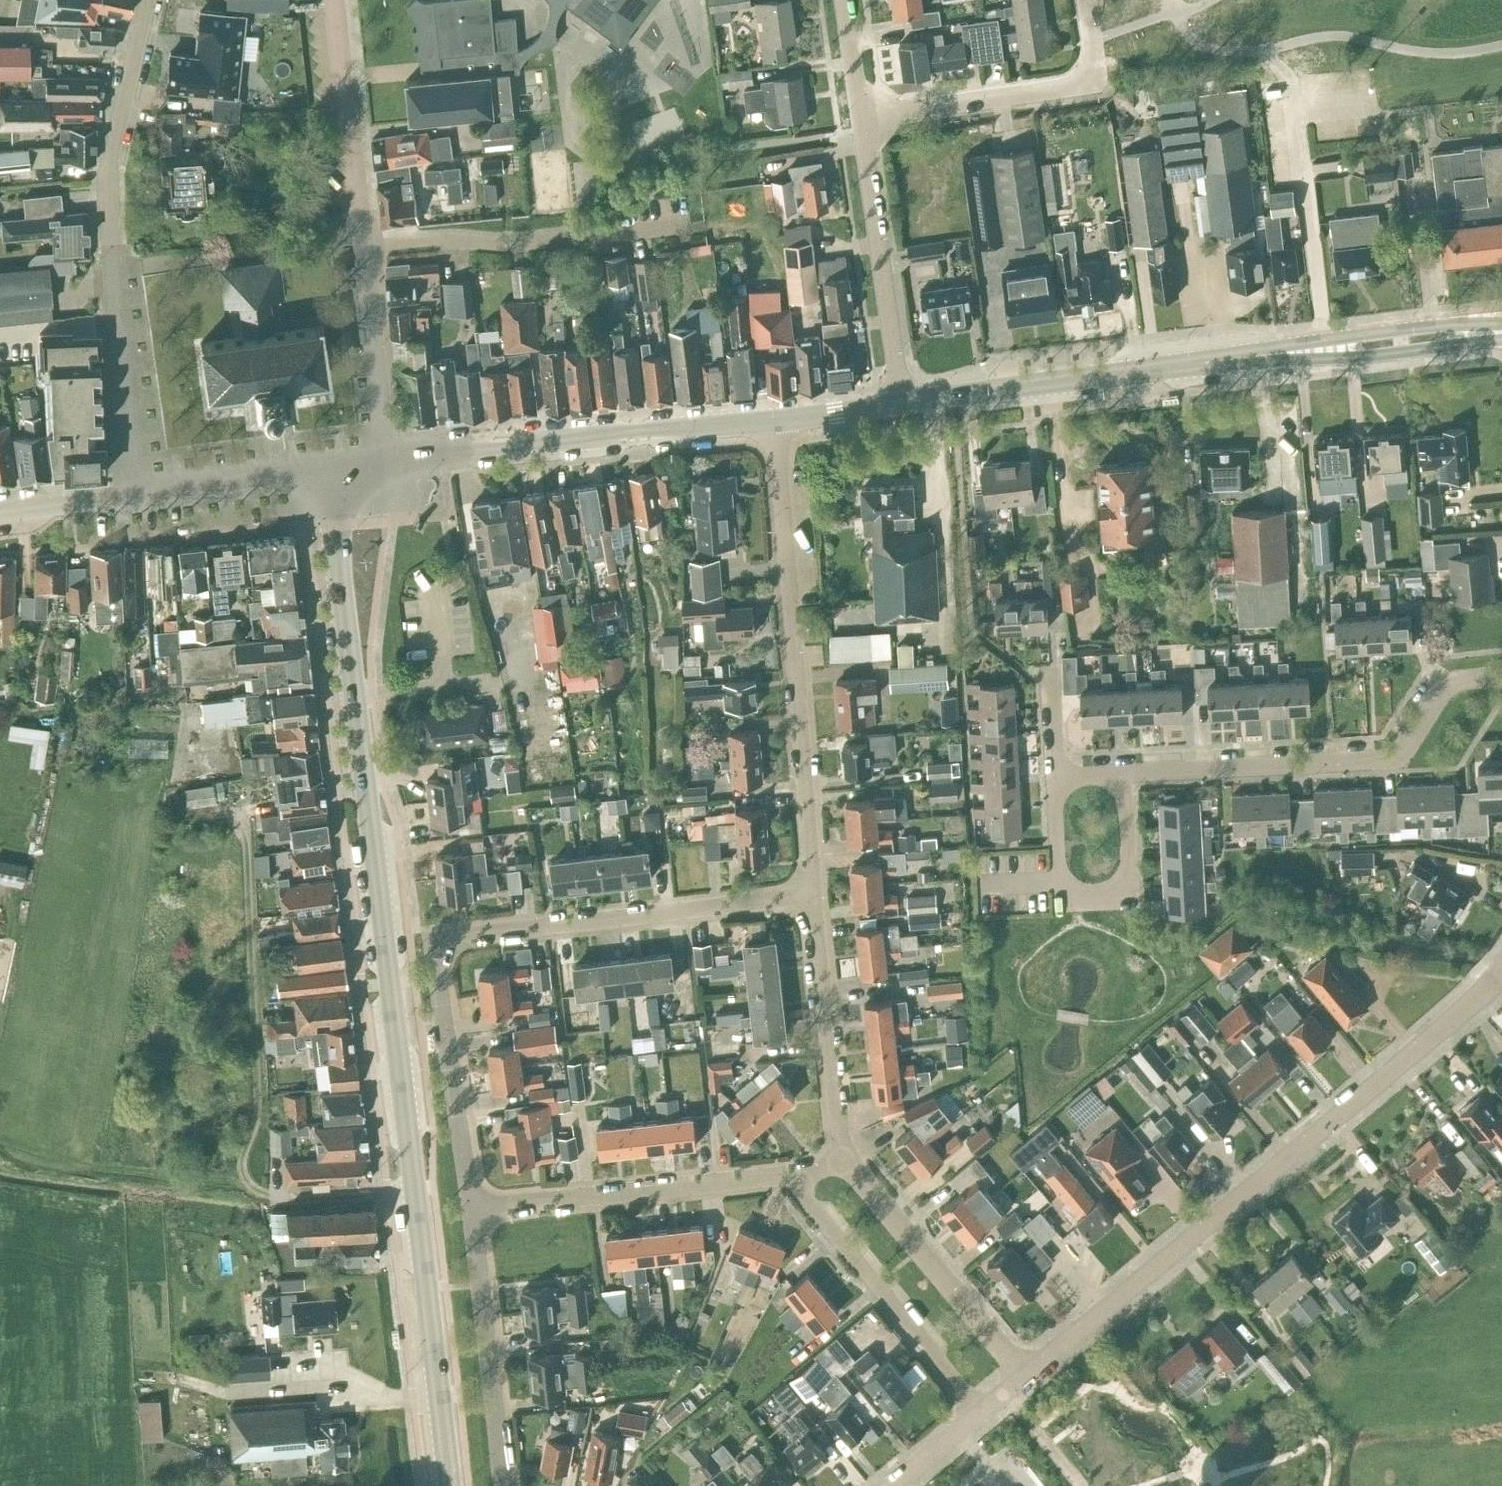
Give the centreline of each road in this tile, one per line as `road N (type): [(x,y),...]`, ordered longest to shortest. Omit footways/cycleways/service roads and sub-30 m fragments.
road 1 (primary): [(450,1485),(329,465)]
road 2 (residential): [(470,1207),(436,964),(441,944),(458,935),(817,895)]
road 3 (residential): [(1027,1375),(1501,971)]
road 4 (track): [(414,1192),(288,1200),(261,1193),(241,1171),(257,1108),(245,837)]
road 5 (residential): [(131,495),(112,159),(146,0)]
road 6 (residential): [(817,895),(774,423)]
road 7 (residential): [(383,455),(335,0)]
road 8 (residential): [(1124,773),(1400,754),(1448,679),(1501,676)]
road 9 (primary): [(383,455),(774,423)]
road 10 (primary): [(901,404),(1259,357)]
road 11 (residential): [(470,1207),(799,1182)]
road 12 (residential): [(1124,773),(1130,896),(1062,899),(1056,775)]
road 13 (residential): [(861,119),(1075,82),(1094,67),(1085,0)]
road 14 (residential): [(982,1413),(807,1203),(799,1182)]
road 15 (residential): [(901,404),(861,119)]
road 16 (residential): [(845,1158),(1027,1375)]
road 17 (residential): [(504,1485),(470,1207)]
road 18 (residential): [(845,1158),(817,895)]
road 19 (primary): [(1501,327),(1442,323),(1324,338),(1259,357)]
road 20 (primary): [(1259,357),(1328,359),(1501,333)]
road 21 (tertiary): [(329,465),(131,495)]
road 22 (tertiary): [(131,495),(0,512)]
road 23 (primary): [(774,423),(901,404)]
road 24 (residential): [(861,119),(844,0)]

